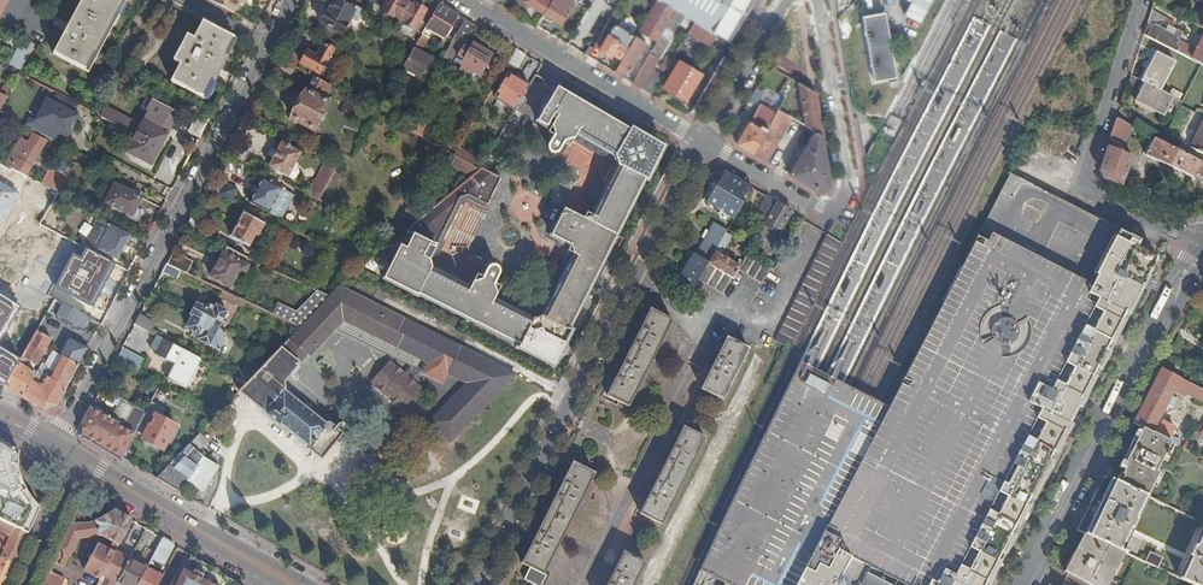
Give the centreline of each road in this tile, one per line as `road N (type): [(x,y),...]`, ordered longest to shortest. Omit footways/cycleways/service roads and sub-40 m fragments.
road 1 (residential): [(291,0),(54,446)]
road 2 (residential): [(480,584),(704,142)]
road 3 (residential): [(1022,584),(1202,249)]
road 4 (residential): [(704,142),(821,207),(846,201),(853,183),(819,0)]
road 5 (residential): [(1202,240),(1083,188),(1145,0)]
road 6 (residential): [(461,0),(704,142)]
road 7 (secondary): [(292,584),(83,463)]
road 8 (residential): [(704,142),(775,20),(819,0)]
road 9 (residential): [(83,463),(26,584)]

